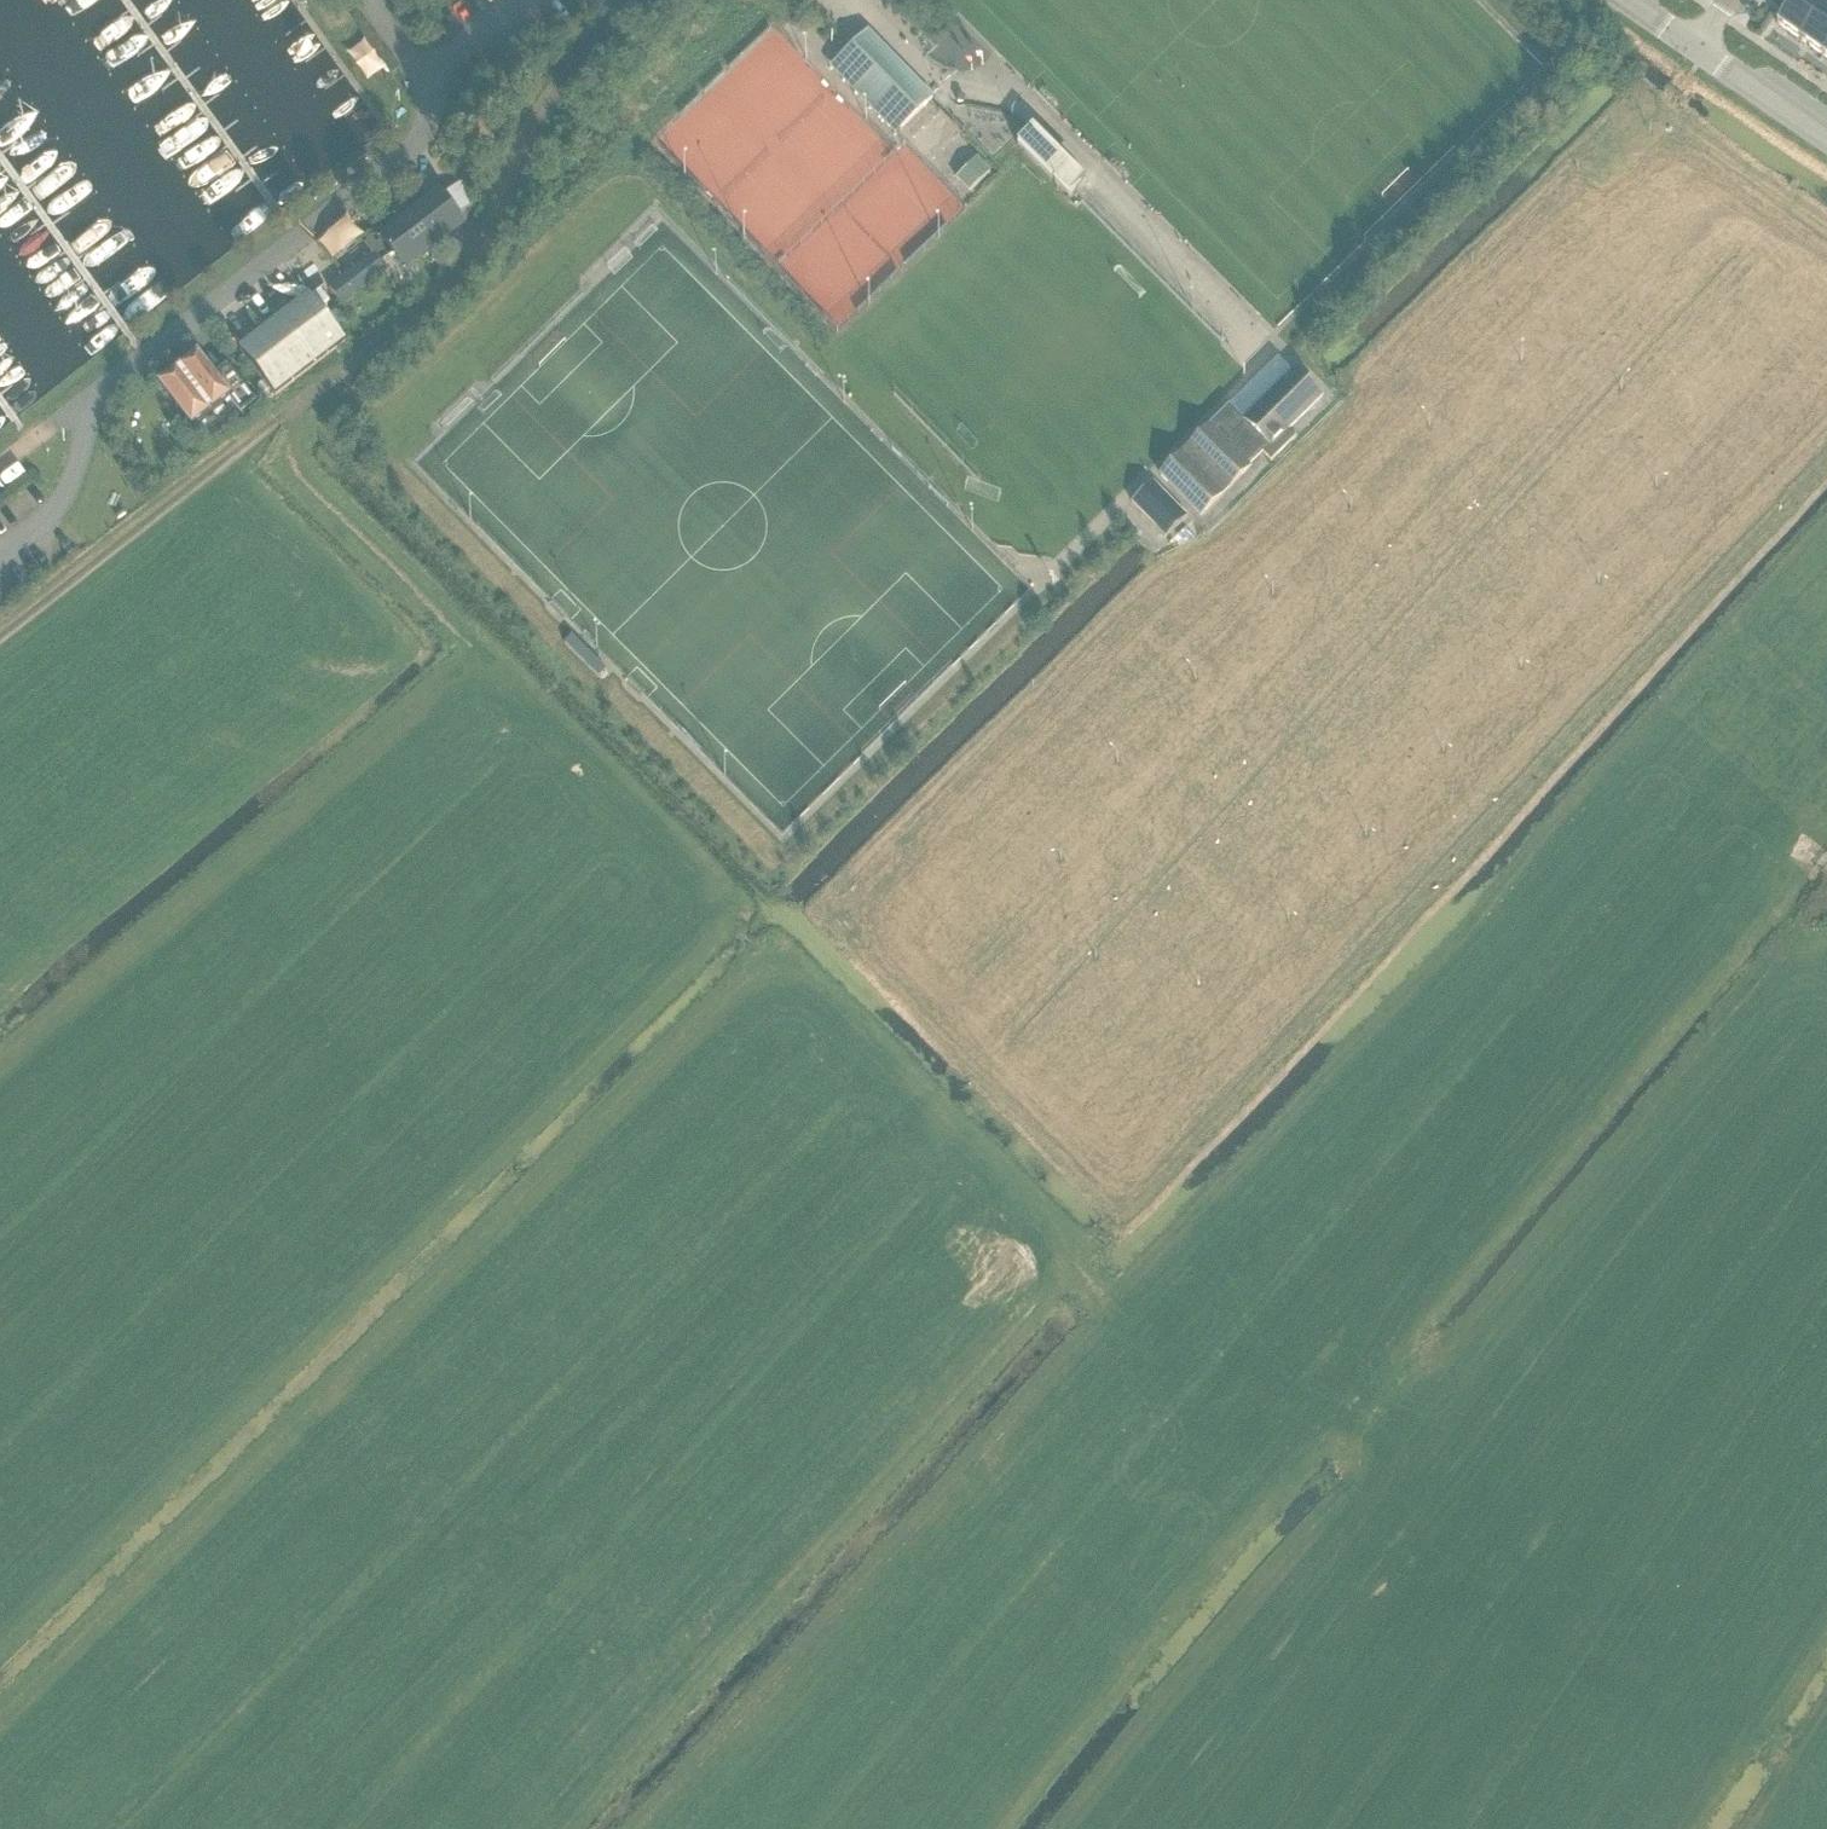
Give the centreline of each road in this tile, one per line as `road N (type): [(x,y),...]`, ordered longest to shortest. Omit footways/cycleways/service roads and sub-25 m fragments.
road 1 (track): [(654,0),(542,100),(481,235),(433,297),(0,635)]
road 2 (secondary): [(1826,136),(1697,45)]

